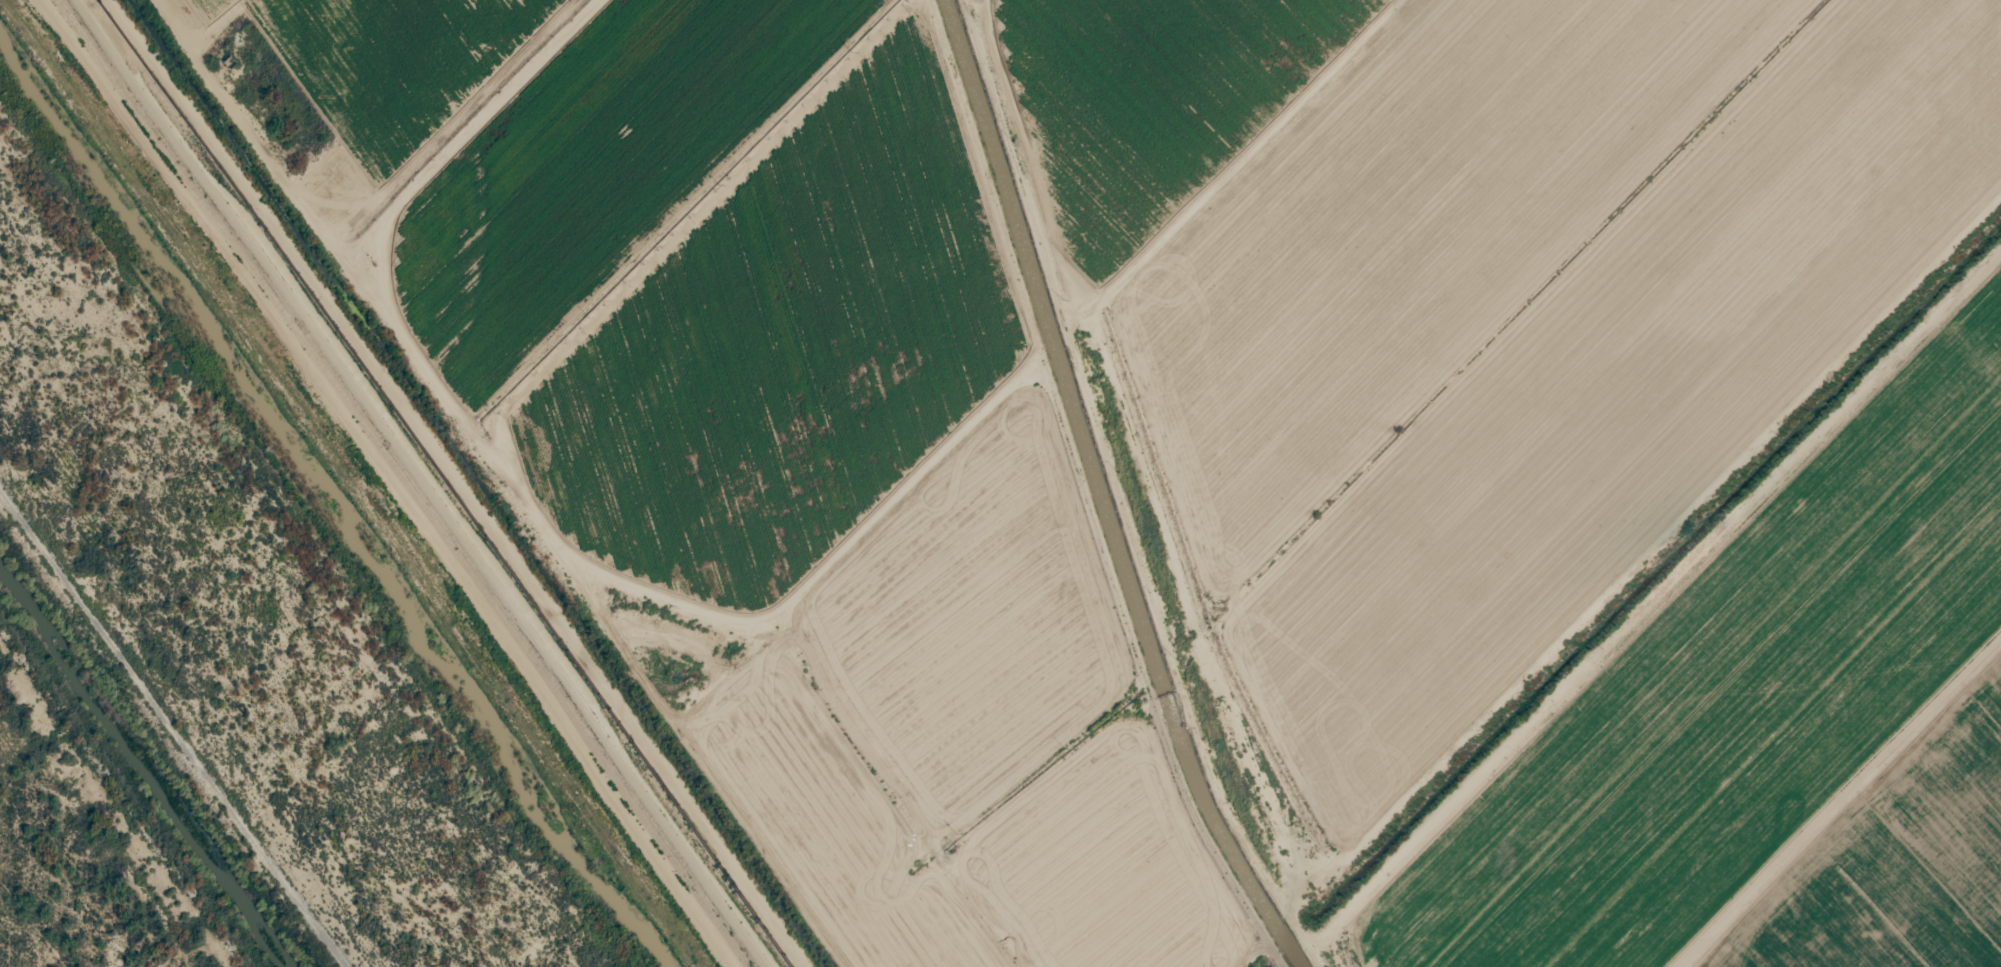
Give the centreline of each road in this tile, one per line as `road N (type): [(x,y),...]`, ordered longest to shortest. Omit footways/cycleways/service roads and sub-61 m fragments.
road 1 (residential): [(58,0),(766,966)]
road 2 (track): [(1350,966),(2000,318)]
road 3 (track): [(1106,301),(1422,0)]
road 4 (residential): [(608,0),(357,250),(323,245)]
road 5 (track): [(323,245),(149,0)]

